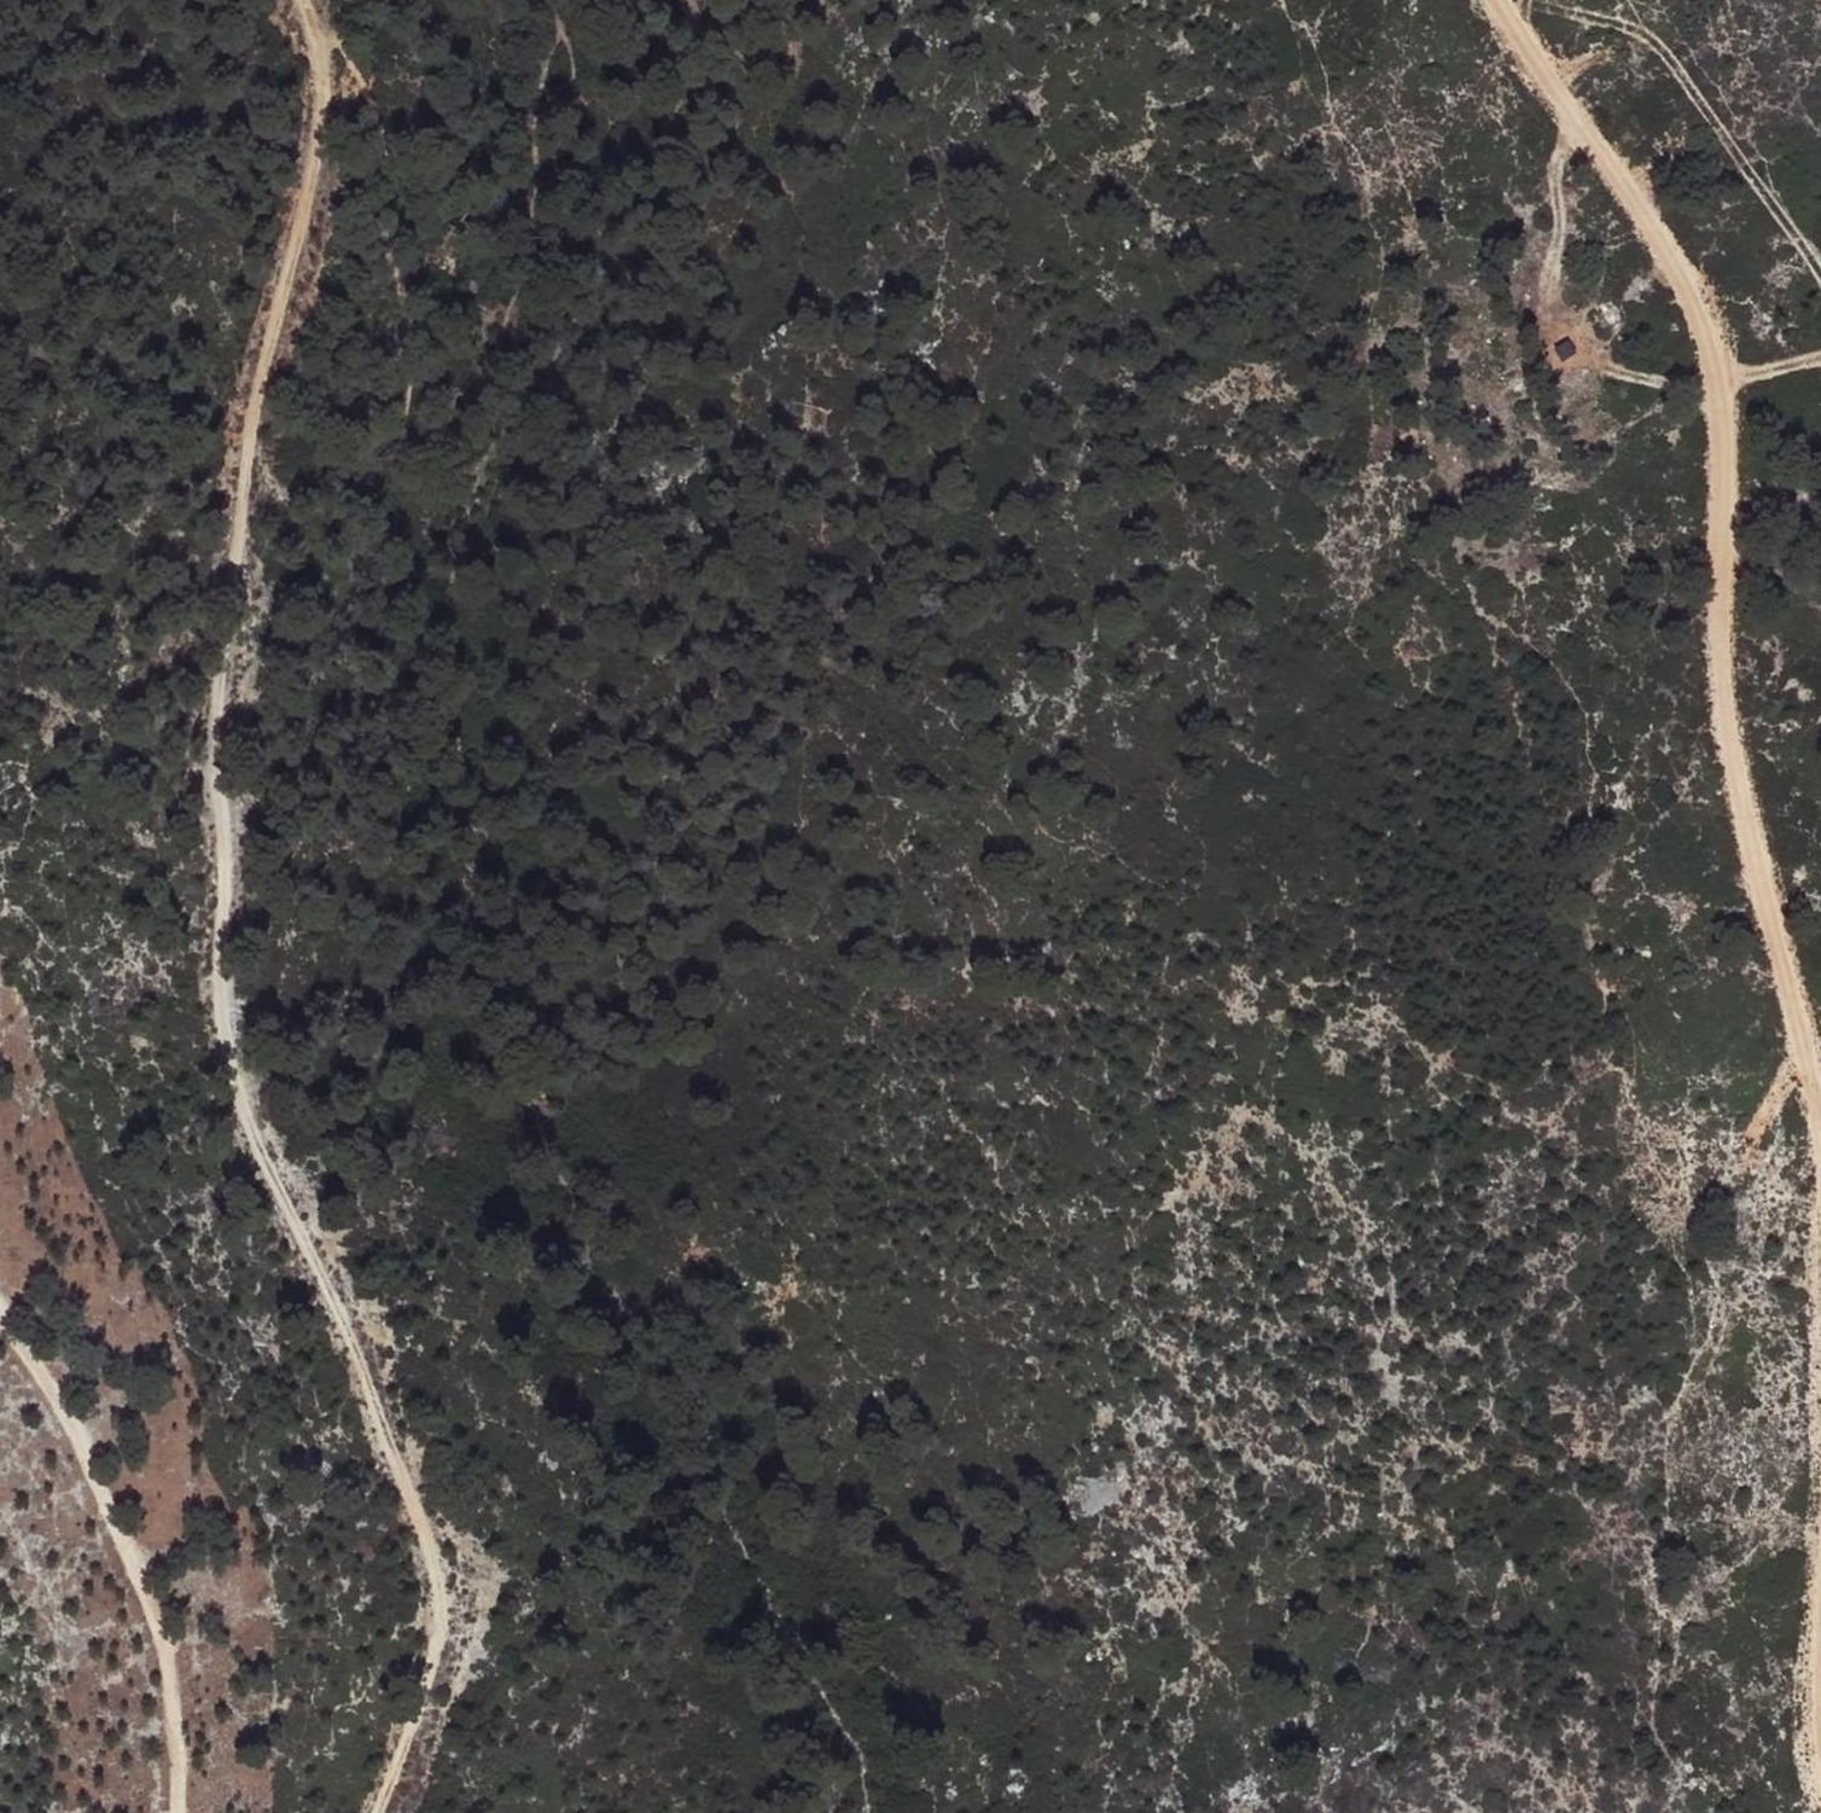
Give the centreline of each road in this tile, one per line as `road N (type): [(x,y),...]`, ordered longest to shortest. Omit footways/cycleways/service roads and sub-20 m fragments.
road 1 (track): [(371,1812),(408,1716),(439,1599),(348,1346),(254,1123),(224,978),(214,751),(313,37),(359,65),(375,139),(396,339),(396,430),(426,436),(487,328),(531,158),(562,74),(548,0)]
road 2 (track): [(1505,0),(1710,309),(1727,439),(1719,688),(1820,1108)]
road 3 (track): [(0,1305),(75,1422),(171,1660),(183,1812)]

